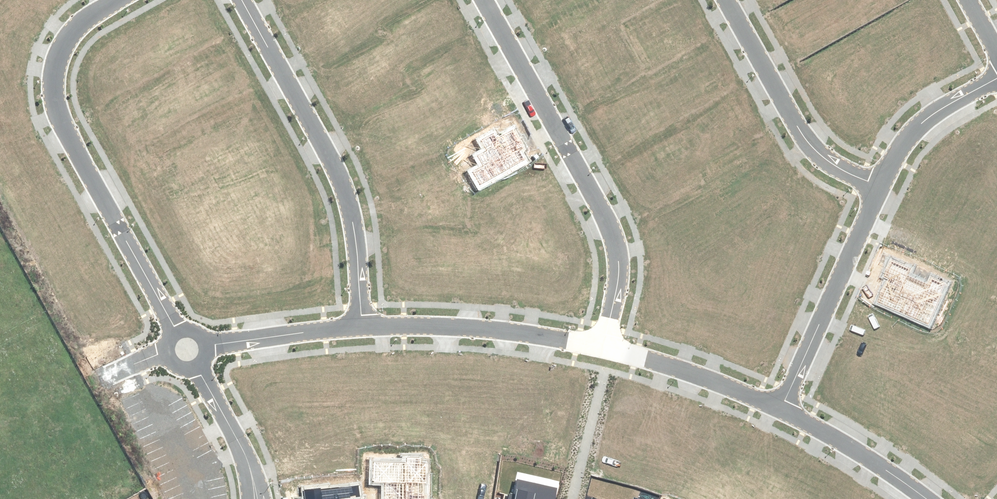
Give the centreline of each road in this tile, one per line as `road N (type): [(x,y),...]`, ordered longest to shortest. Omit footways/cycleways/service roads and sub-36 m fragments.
road 1 (residential): [(119,0),(68,36),(53,98),(176,331)]
road 2 (residential): [(604,347),(618,278),(612,231),(484,0)]
road 3 (residential): [(361,326),(345,188),(242,0)]
road 4 (residential): [(878,188),(811,146),(726,0)]
road 5 (residential): [(604,347),(480,328),(361,326)]
road 6 (residential): [(781,409),(878,188)]
road 7 (residential): [(781,409),(604,347)]
road 8 (residential): [(926,498),(781,409)]
road 9 (residential): [(878,188),(911,133),(938,109),(996,78)]
road 10 (residential): [(361,326),(206,345)]

